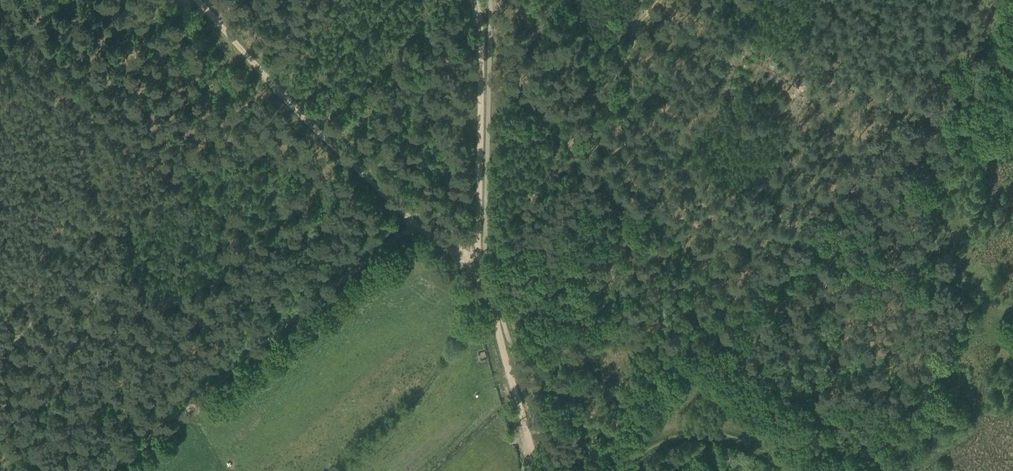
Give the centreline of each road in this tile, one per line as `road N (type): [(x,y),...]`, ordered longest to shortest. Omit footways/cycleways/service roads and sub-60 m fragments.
road 1 (track): [(153,437),(411,216)]
road 2 (track): [(587,470),(648,370),(677,338),(802,265)]
road 3 (track): [(411,216),(196,0)]
road 4 (track): [(478,0),(479,272)]
road 5 (track): [(479,272),(542,470)]
road 6 (track): [(153,437),(0,320)]

